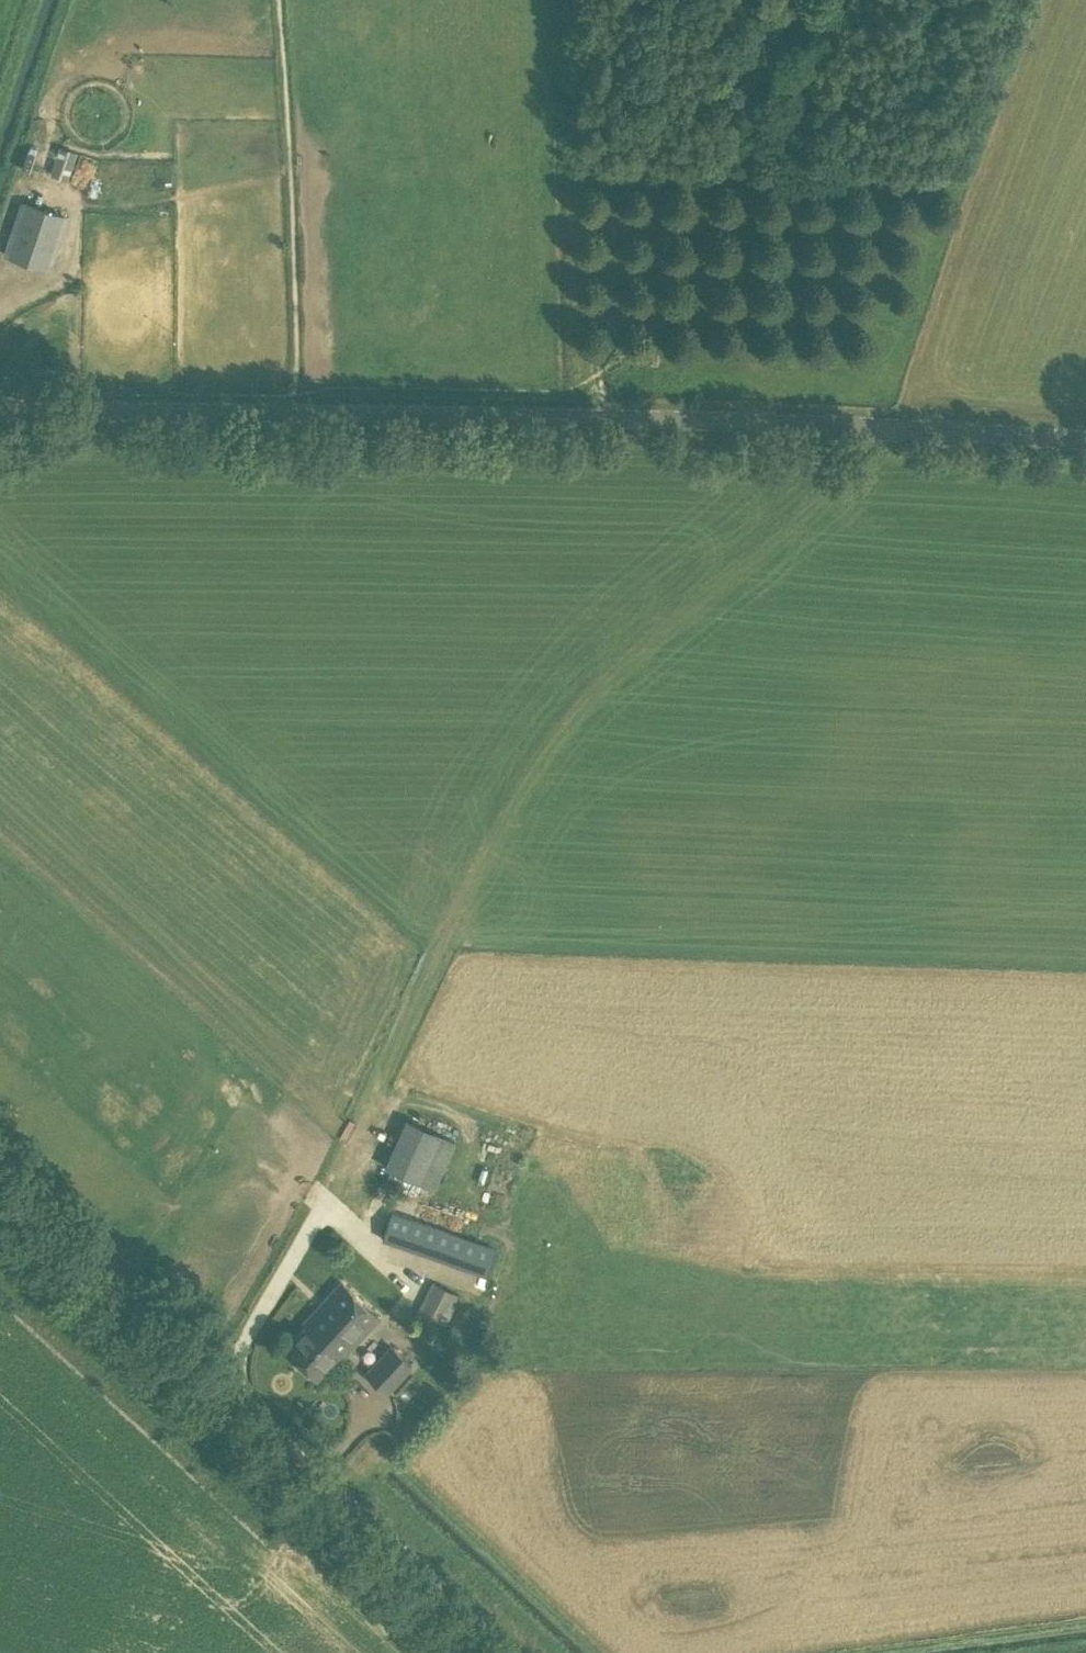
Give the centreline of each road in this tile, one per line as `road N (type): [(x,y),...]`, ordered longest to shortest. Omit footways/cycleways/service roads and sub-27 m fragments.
road 1 (tertiary): [(1085,442),(795,426),(0,410)]
road 2 (unclassified): [(509,1652),(0,1181)]

